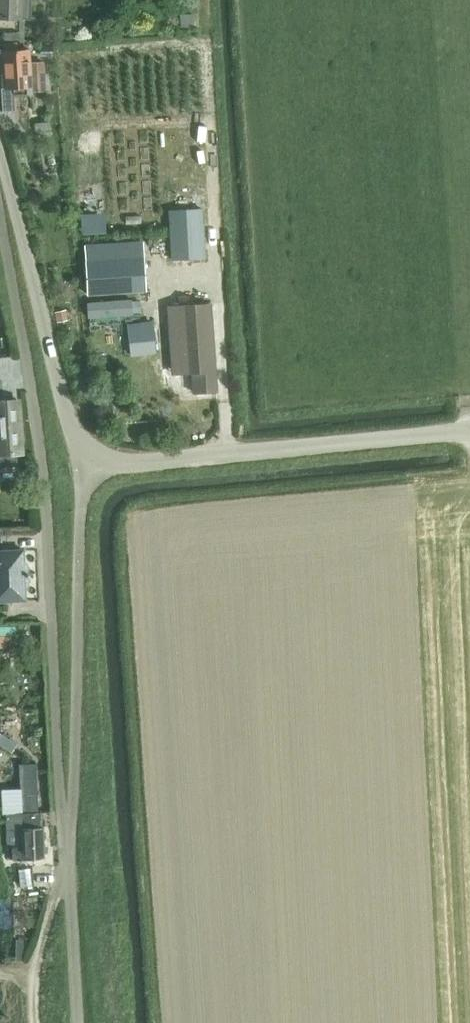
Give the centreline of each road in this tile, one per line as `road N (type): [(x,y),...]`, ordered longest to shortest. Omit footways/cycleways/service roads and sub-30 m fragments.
road 1 (unclassified): [(66,859),(45,486),(0,210)]
road 2 (unclassified): [(66,859),(86,467)]
road 3 (unclassified): [(86,467),(469,431)]
road 4 (unclassified): [(86,467),(0,153)]
road 5 (unclassified): [(77,1022),(66,859)]

